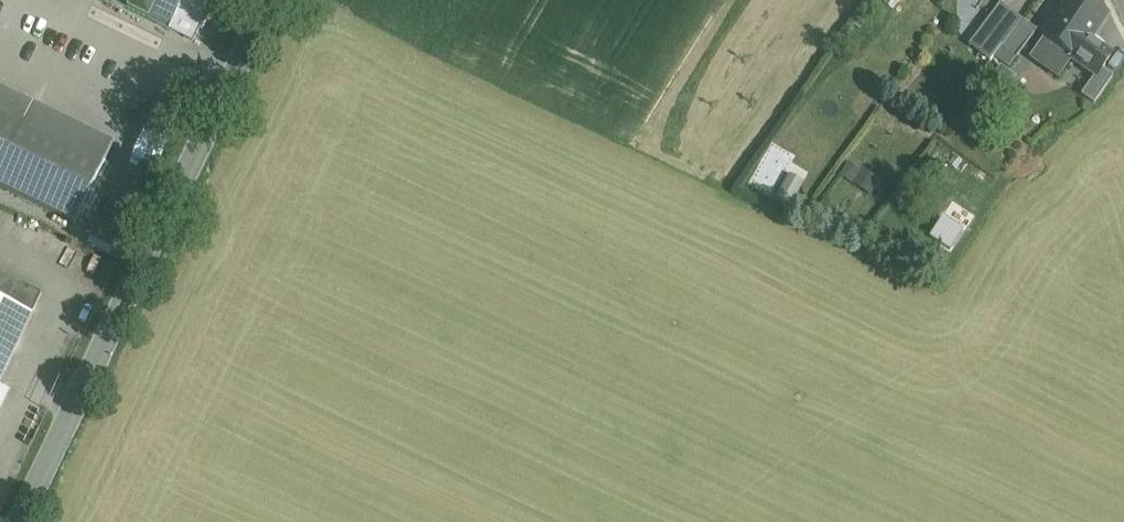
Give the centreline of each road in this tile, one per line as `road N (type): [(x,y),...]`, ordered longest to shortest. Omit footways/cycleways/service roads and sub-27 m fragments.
road 1 (tertiary): [(19,521),(271,0)]

